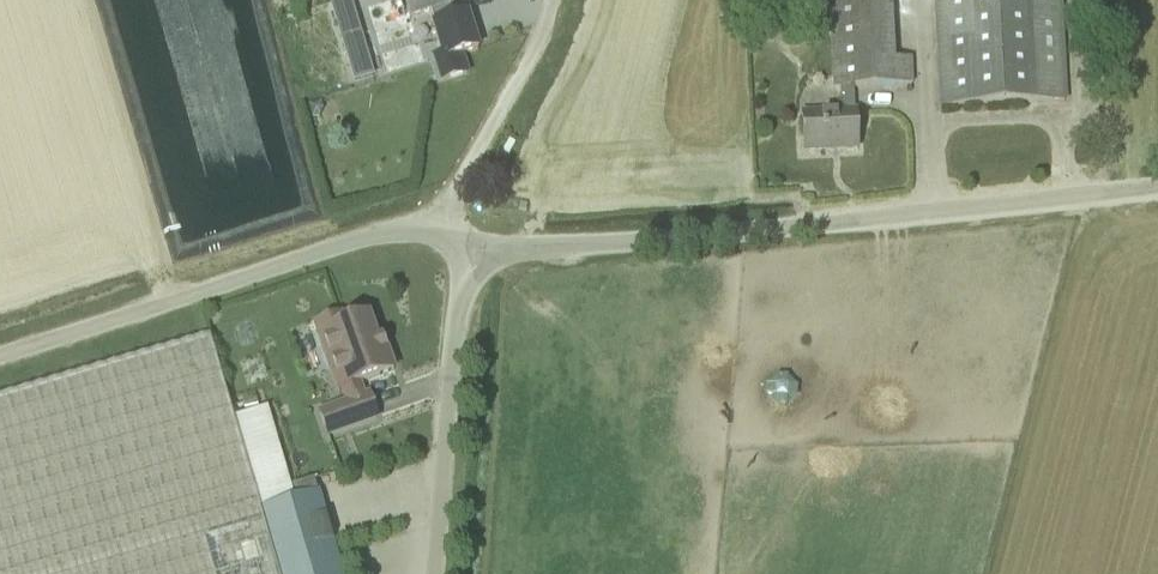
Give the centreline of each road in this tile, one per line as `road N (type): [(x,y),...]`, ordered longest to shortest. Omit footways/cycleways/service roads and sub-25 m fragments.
road 1 (unclassified): [(465,242),(636,244),(1157,187)]
road 2 (unclassified): [(0,357),(355,243),(400,235),(465,242)]
road 3 (unclassified): [(436,573),(465,242)]

